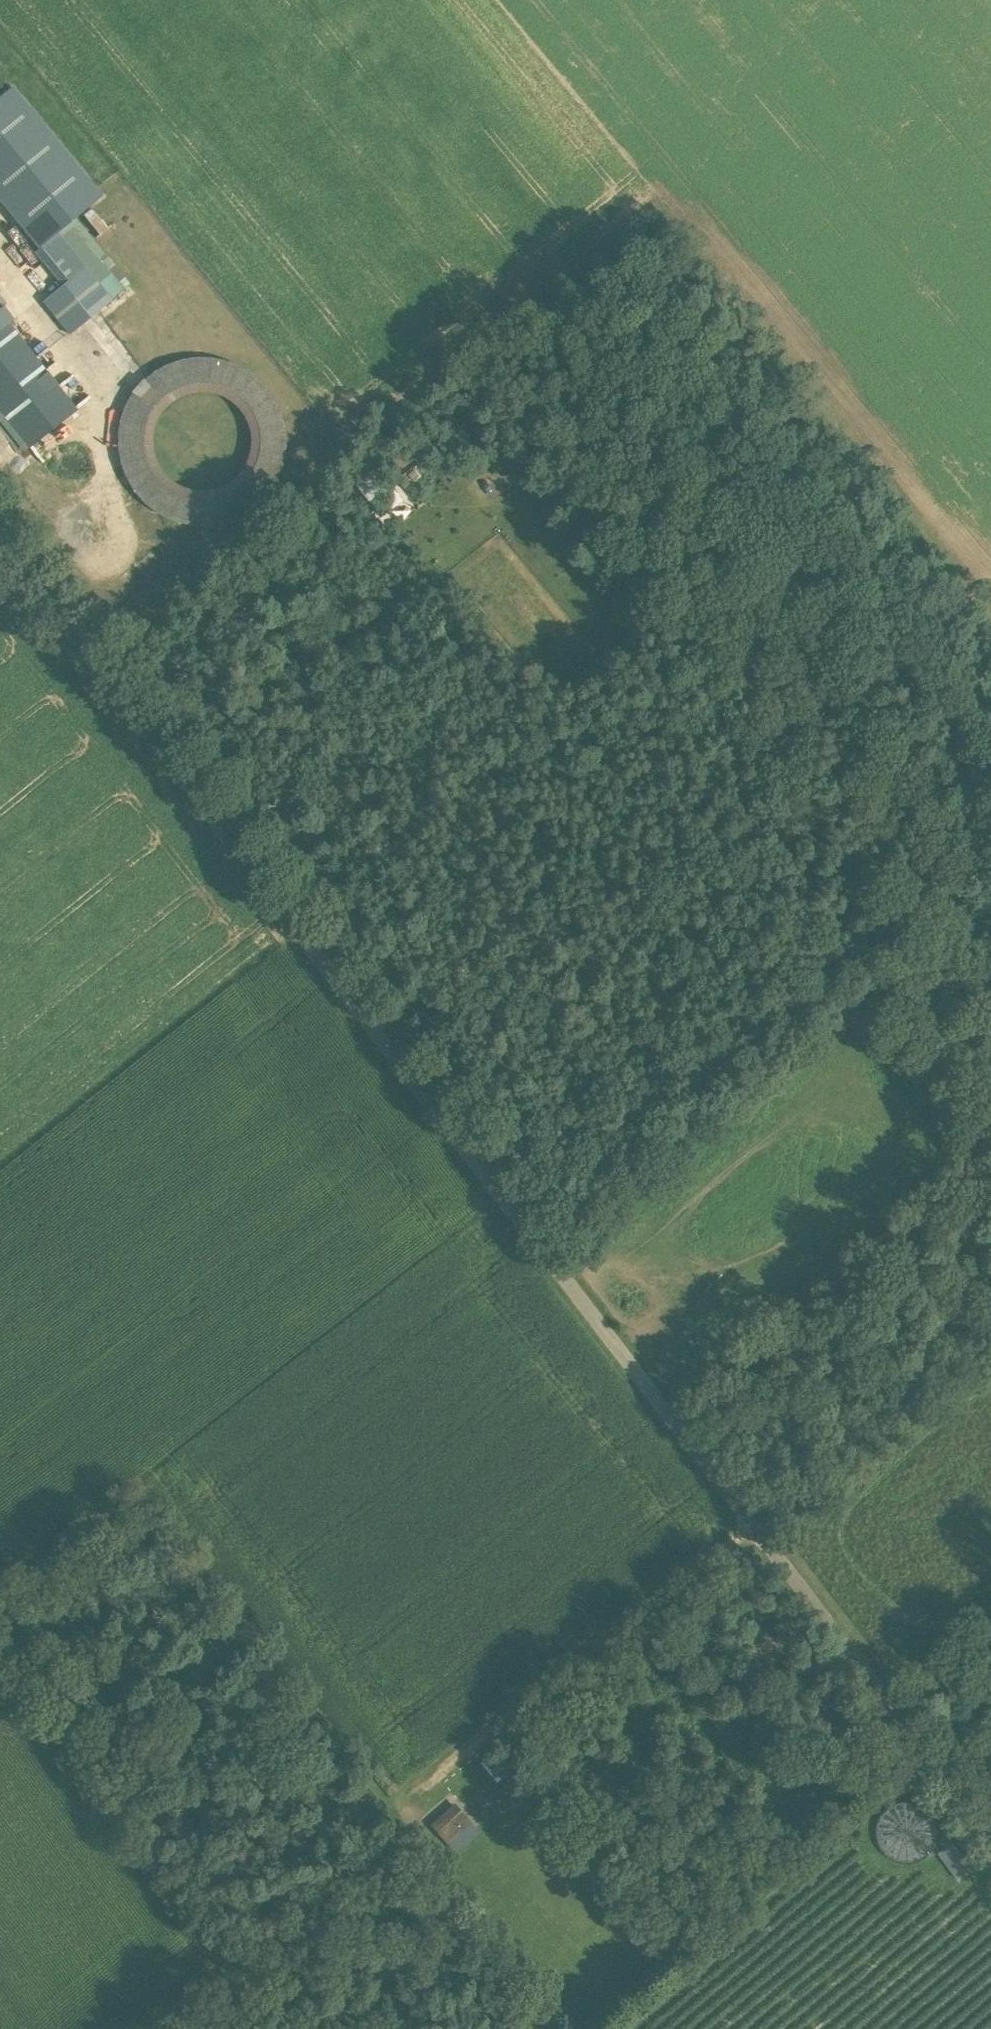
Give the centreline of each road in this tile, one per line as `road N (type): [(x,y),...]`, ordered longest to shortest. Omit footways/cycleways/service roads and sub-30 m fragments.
road 1 (unclassified): [(990,1833),(0,526)]

